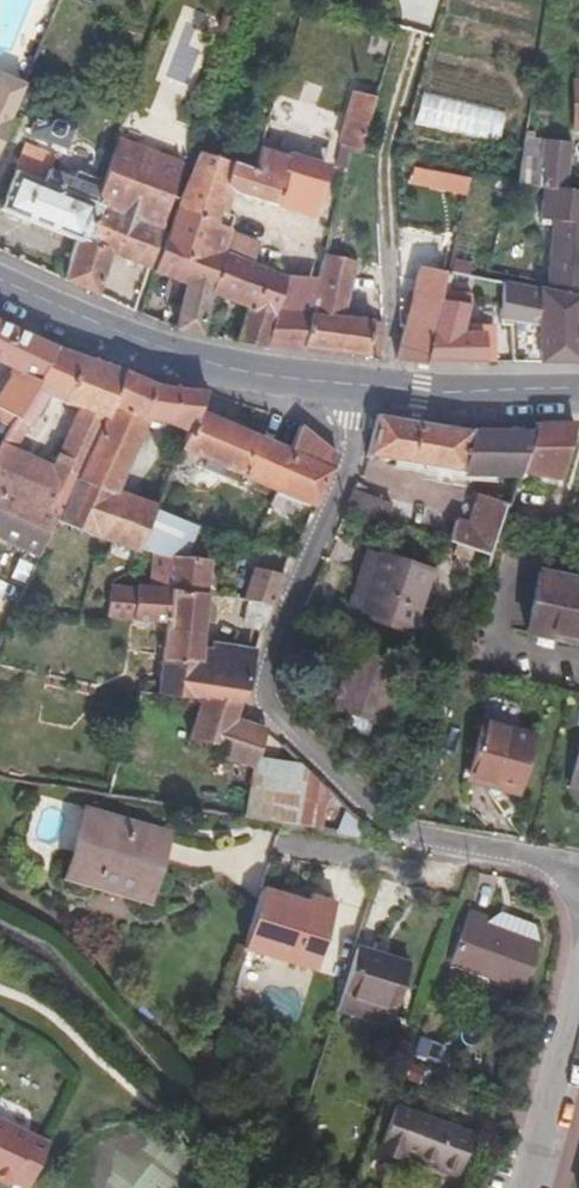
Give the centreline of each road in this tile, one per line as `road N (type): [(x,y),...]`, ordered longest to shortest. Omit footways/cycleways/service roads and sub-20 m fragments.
road 1 (secondary): [(0,288),(150,349),(261,377),(420,393),(578,395)]
road 2 (residential): [(578,886),(562,867),(431,842)]
road 3 (residential): [(535,1187),(578,1042)]

